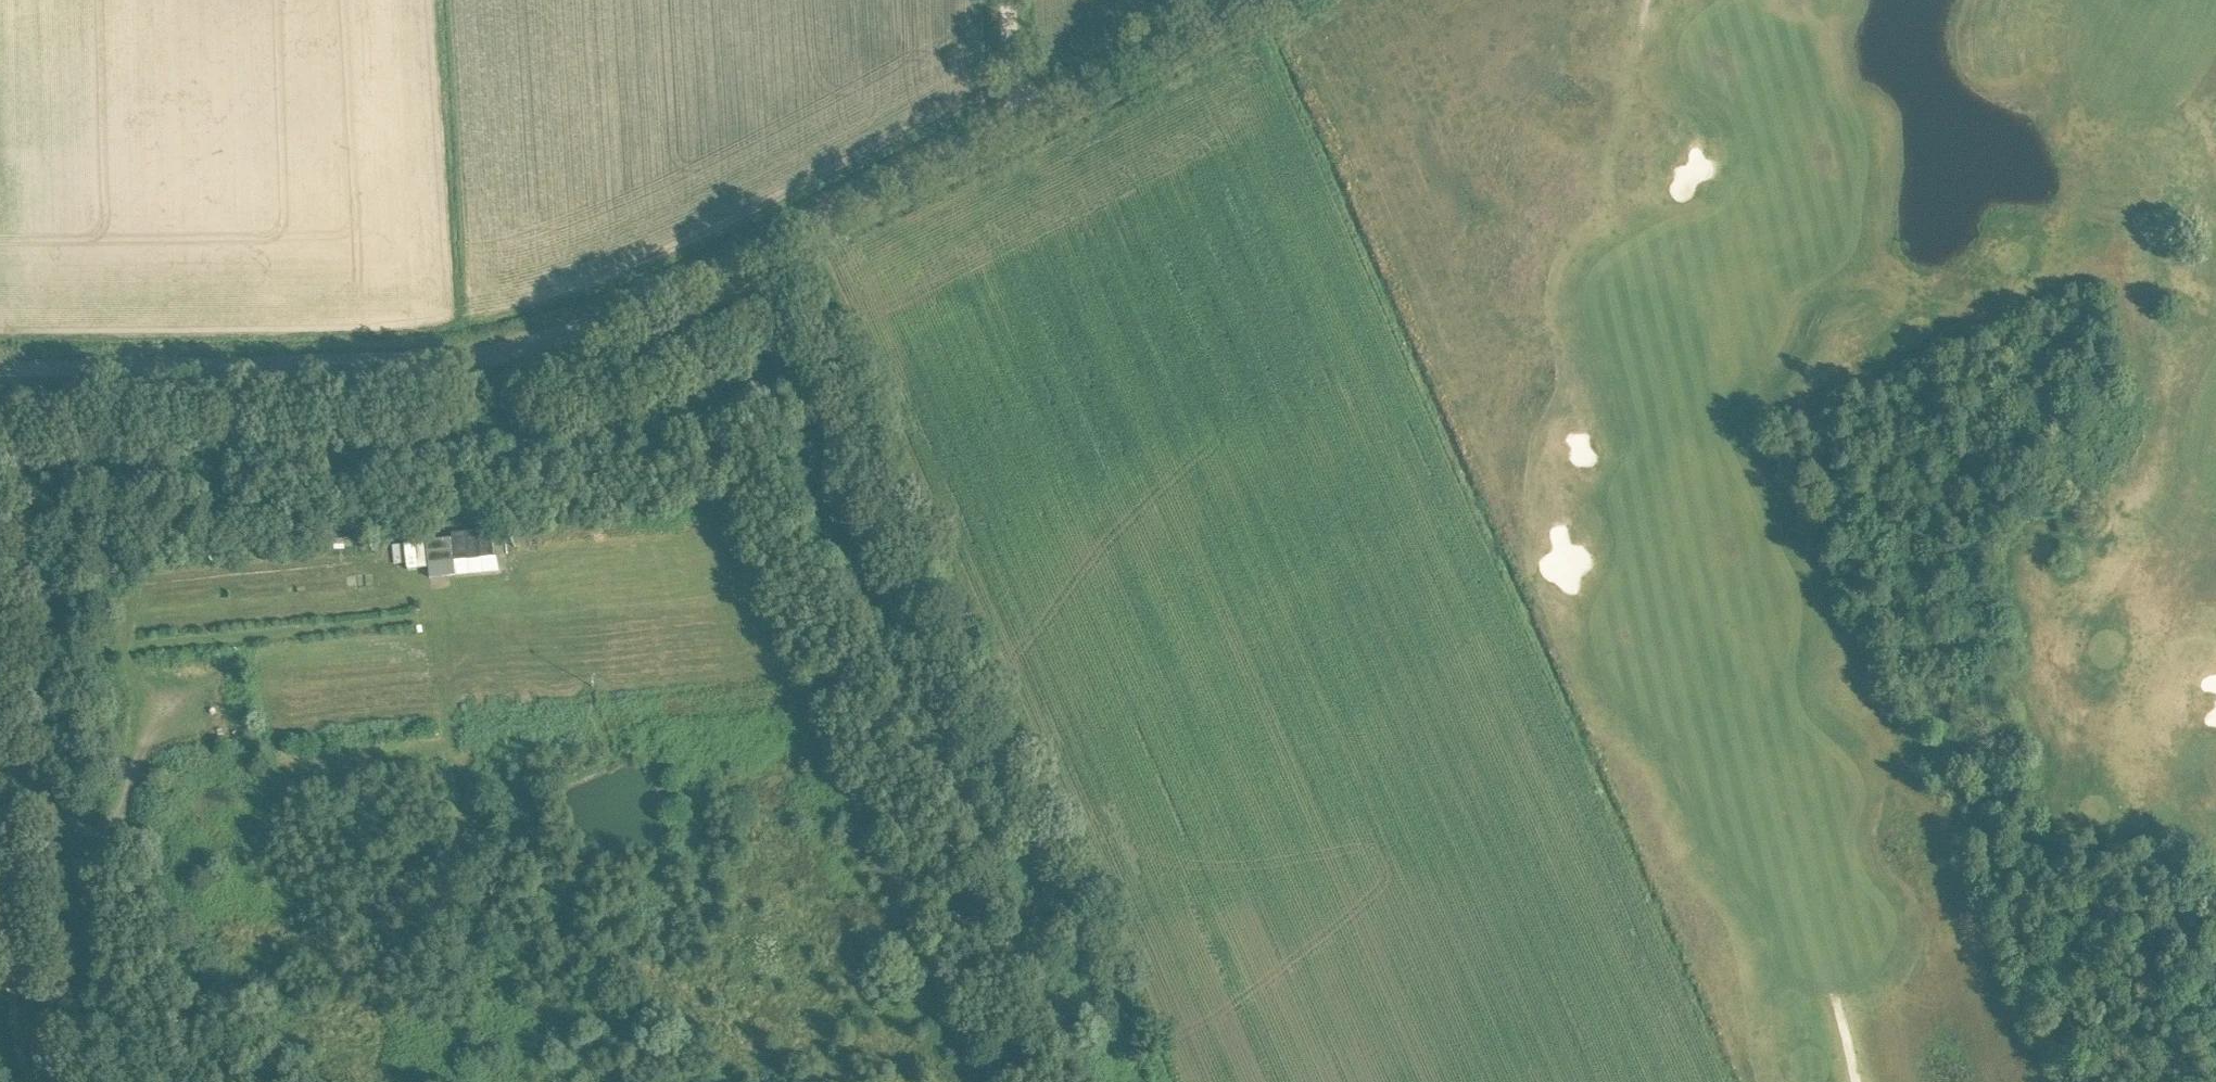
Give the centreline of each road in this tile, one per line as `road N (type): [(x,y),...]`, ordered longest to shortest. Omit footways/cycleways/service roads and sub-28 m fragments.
road 1 (unclassified): [(0,370),(429,361),(544,341),(635,305),(1254,0)]
road 2 (track): [(0,830),(15,976),(41,1081)]

